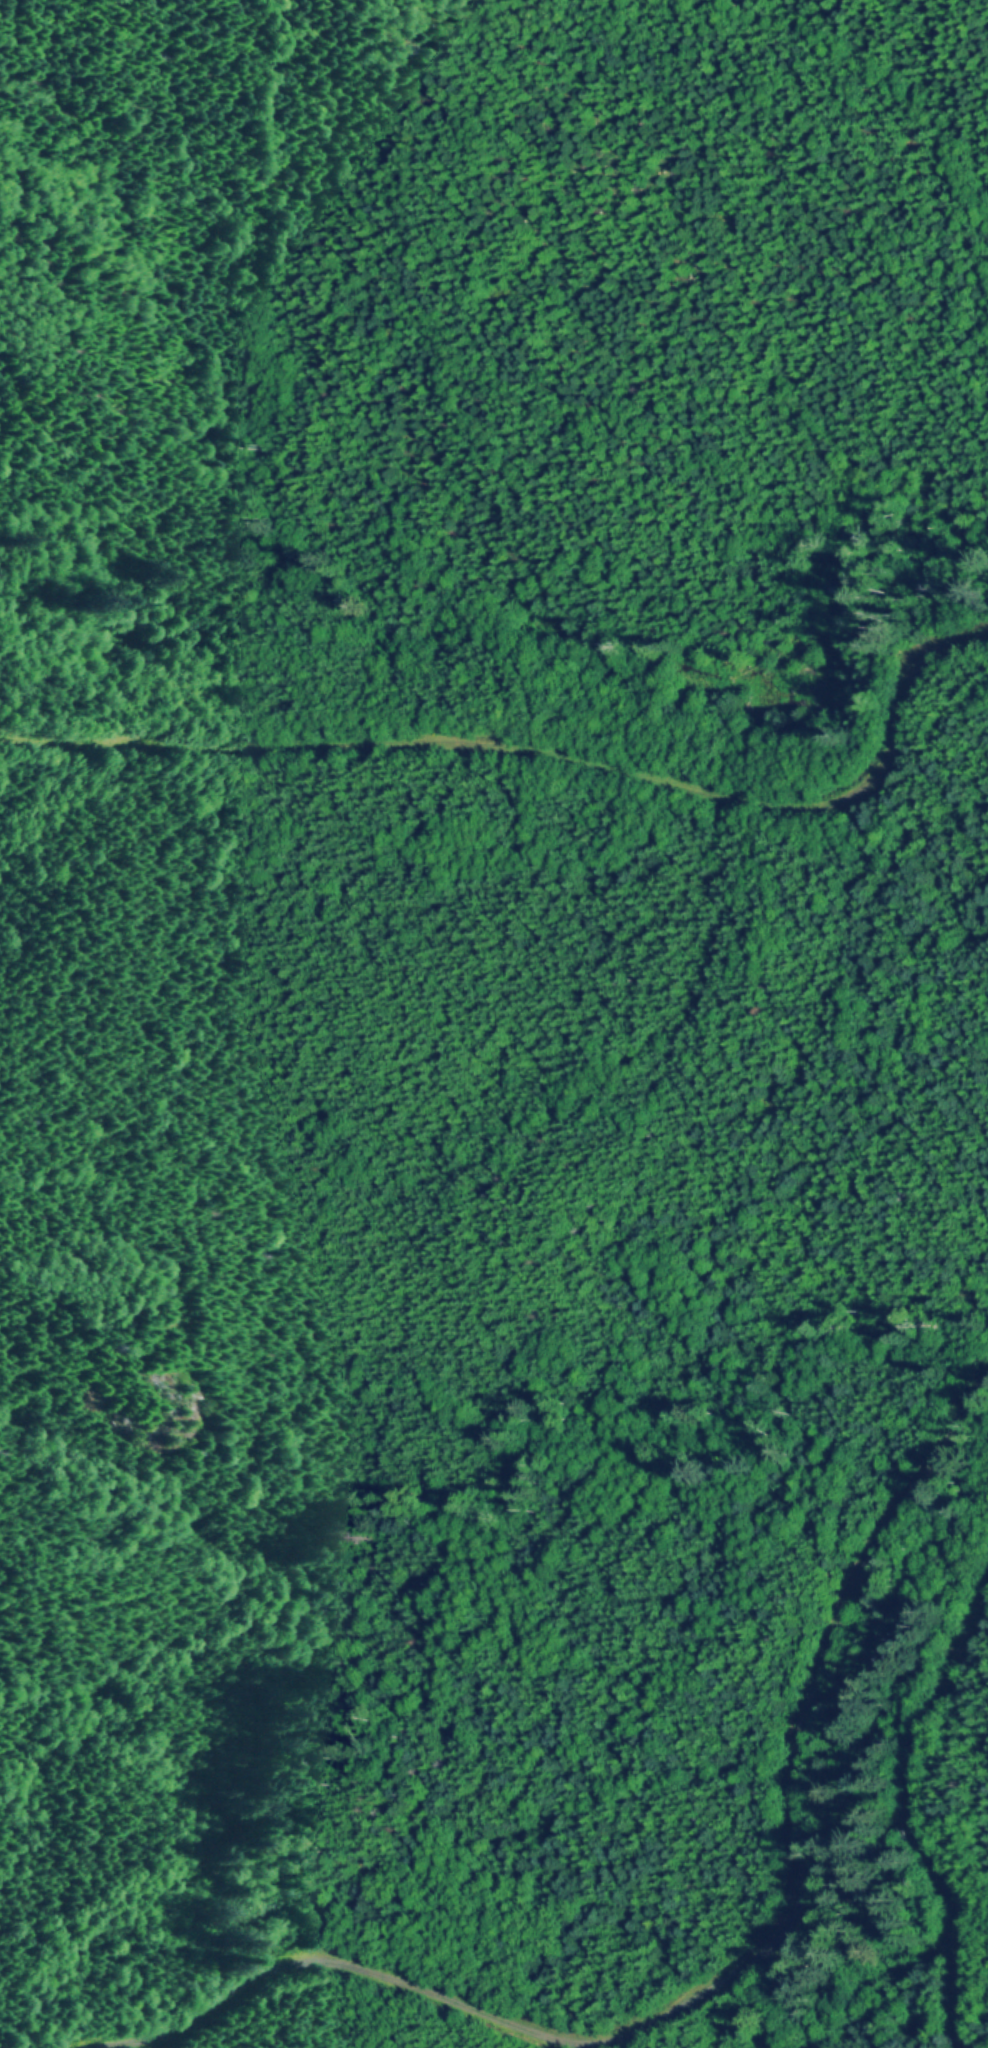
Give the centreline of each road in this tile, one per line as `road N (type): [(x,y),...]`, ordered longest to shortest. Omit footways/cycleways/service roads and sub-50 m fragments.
road 1 (track): [(987,648),(961,652),(900,689),(839,793),(791,824),(0,768)]
road 2 (track): [(577,2047),(625,2042),(723,1951),(778,1748),(796,1638),(987,1333)]
road 3 (track): [(171,2047),(308,2000),(438,2047)]

